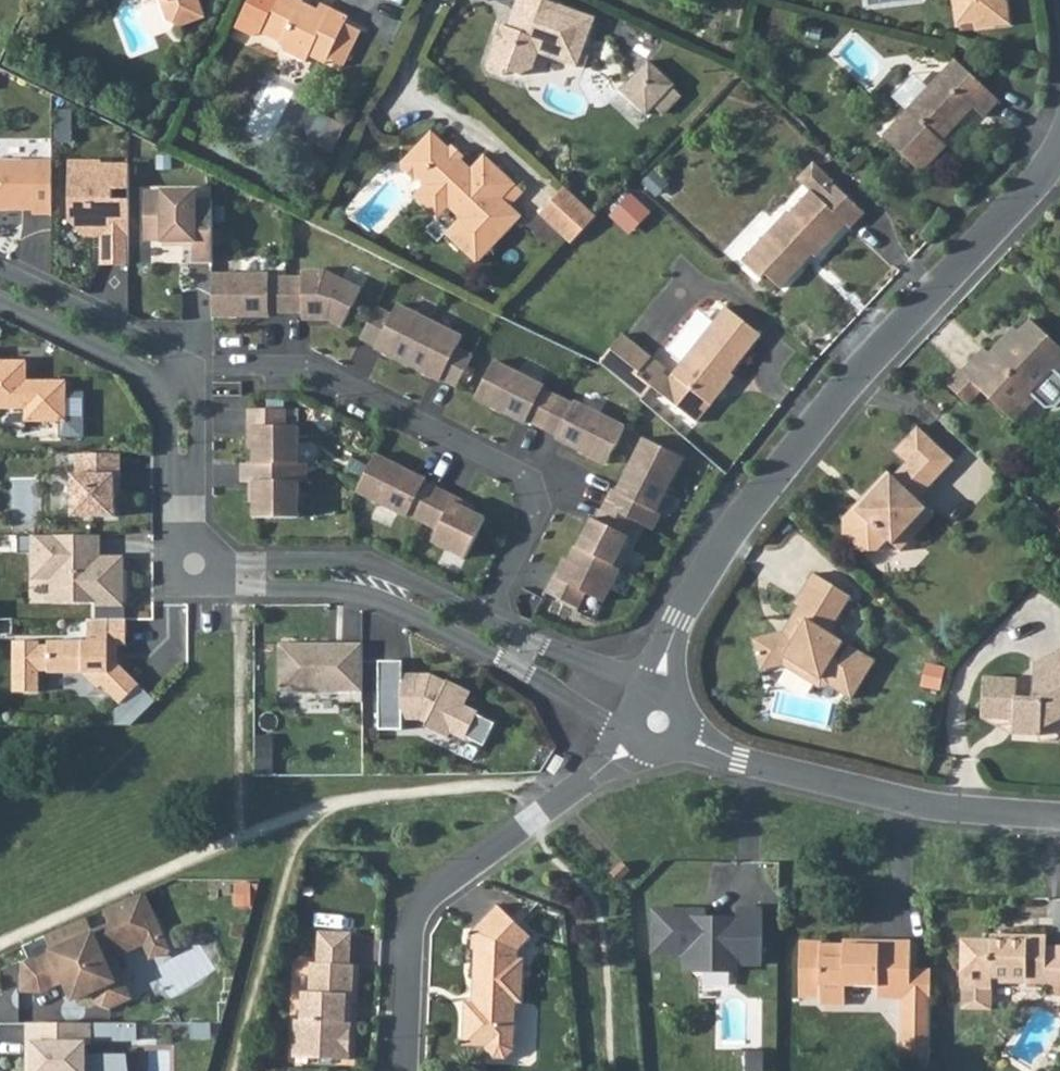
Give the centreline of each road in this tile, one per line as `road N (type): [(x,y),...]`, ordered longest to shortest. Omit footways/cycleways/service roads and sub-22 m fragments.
road 1 (residential): [(658,701),(701,567),(847,370),(998,218),(1059,136)]
road 2 (residential): [(477,633),(542,516),(529,473),(313,372),(207,364),(177,372)]
road 3 (residential): [(477,633),(400,592),(345,575),(191,566),(177,372)]
road 4 (residential): [(641,746),(425,915),(414,954),(409,1070)]
road 5 (residential): [(686,743),(911,802),(1059,813)]
road 6 (residential): [(177,372),(0,285)]
road 7 (residential): [(636,717),(477,633)]

